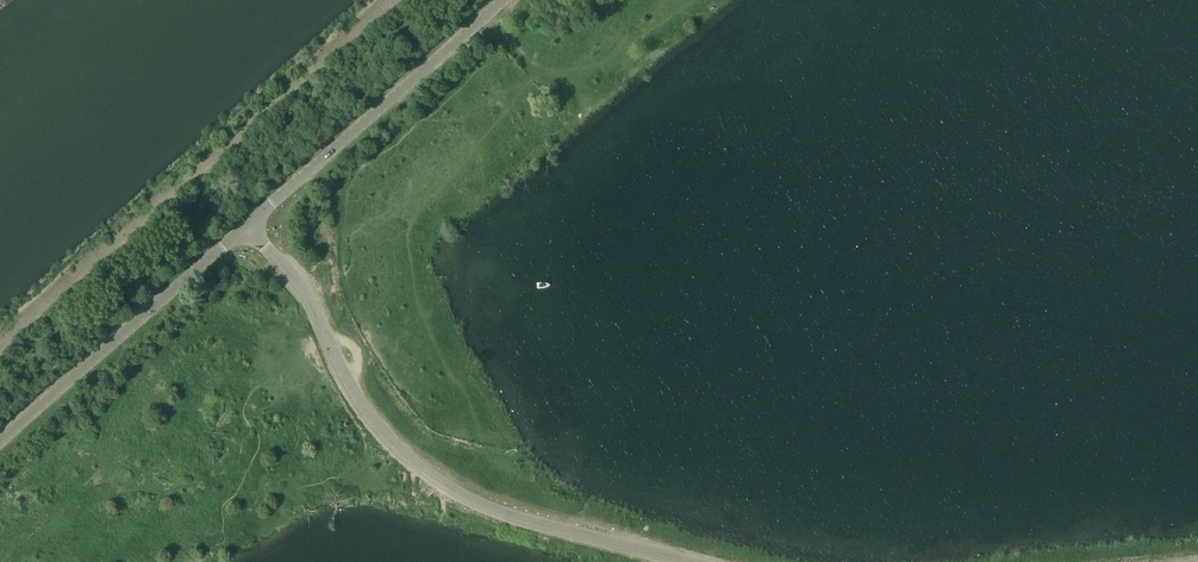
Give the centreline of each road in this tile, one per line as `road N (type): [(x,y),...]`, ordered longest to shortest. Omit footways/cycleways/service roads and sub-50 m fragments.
road 1 (unclassified): [(689,561),(490,510),(421,470),(372,420),(296,278),(247,225)]
road 2 (unclassified): [(247,225),(504,0)]
road 3 (unclassified): [(0,442),(247,225)]

